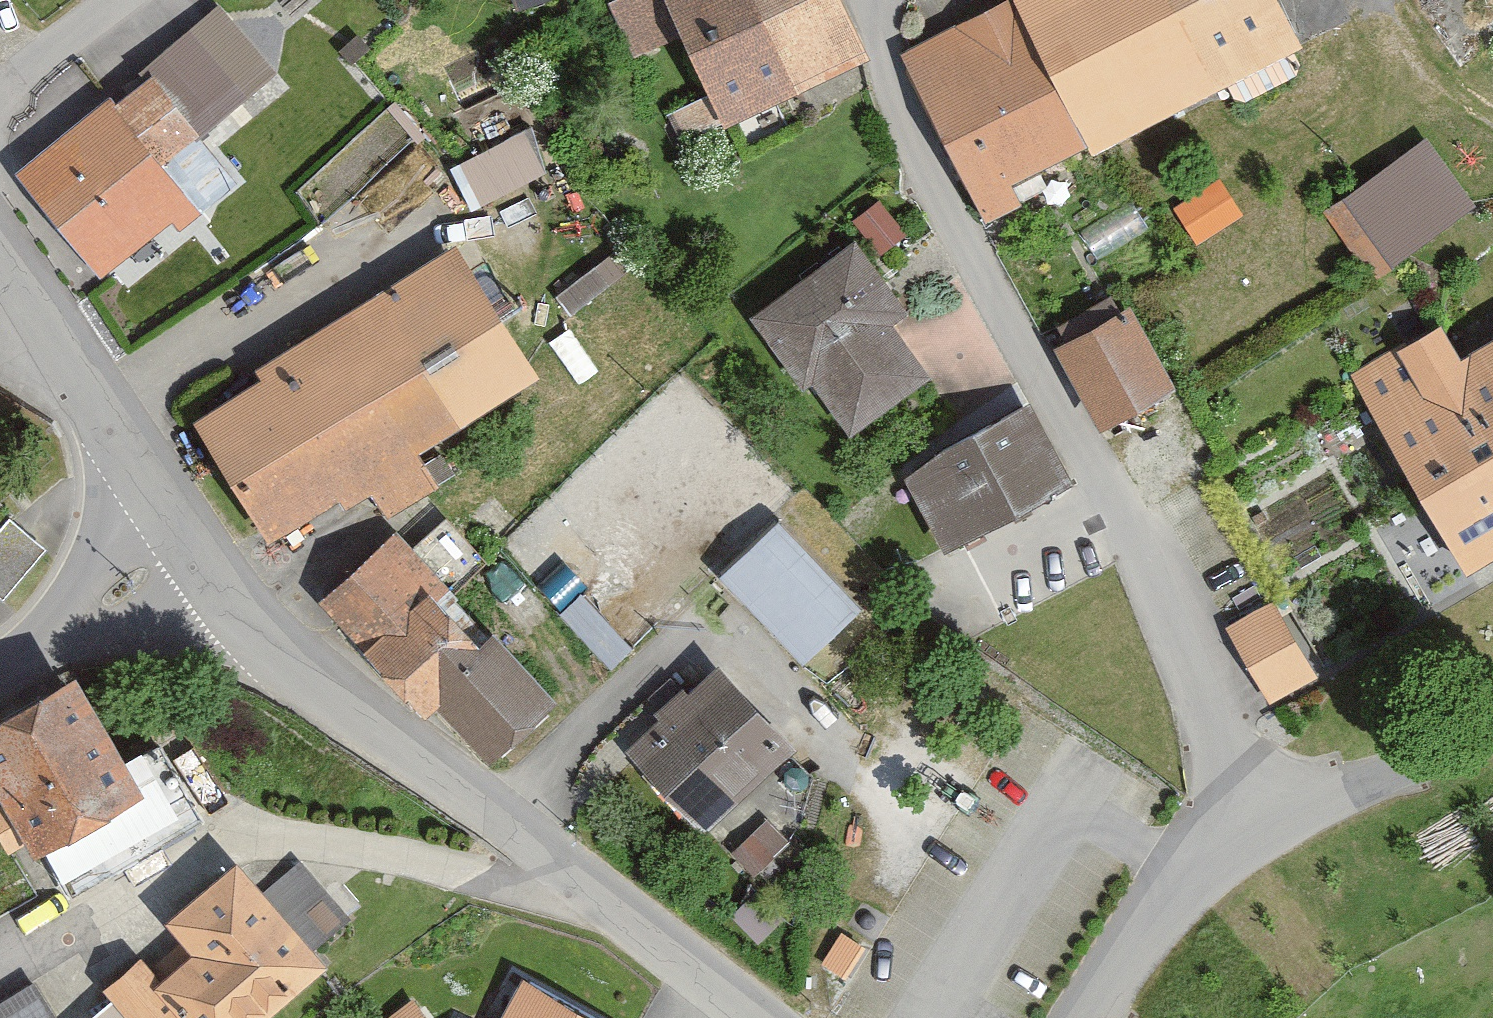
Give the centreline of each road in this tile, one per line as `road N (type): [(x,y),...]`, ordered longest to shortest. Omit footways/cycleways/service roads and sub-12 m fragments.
road 1 (residential): [(868,0),(894,92),(1246,799)]
road 2 (unclassified): [(752,1017),(301,668),(188,540)]
road 3 (unclassified): [(188,540),(84,406),(0,263)]
road 4 (unclassified): [(1089,1017),(1246,799)]
road 5 (unclassified): [(1246,799),(1387,775),(1492,729)]
road 6 (unclassified): [(188,540),(0,676)]
road 7 (residential): [(0,115),(127,0)]

